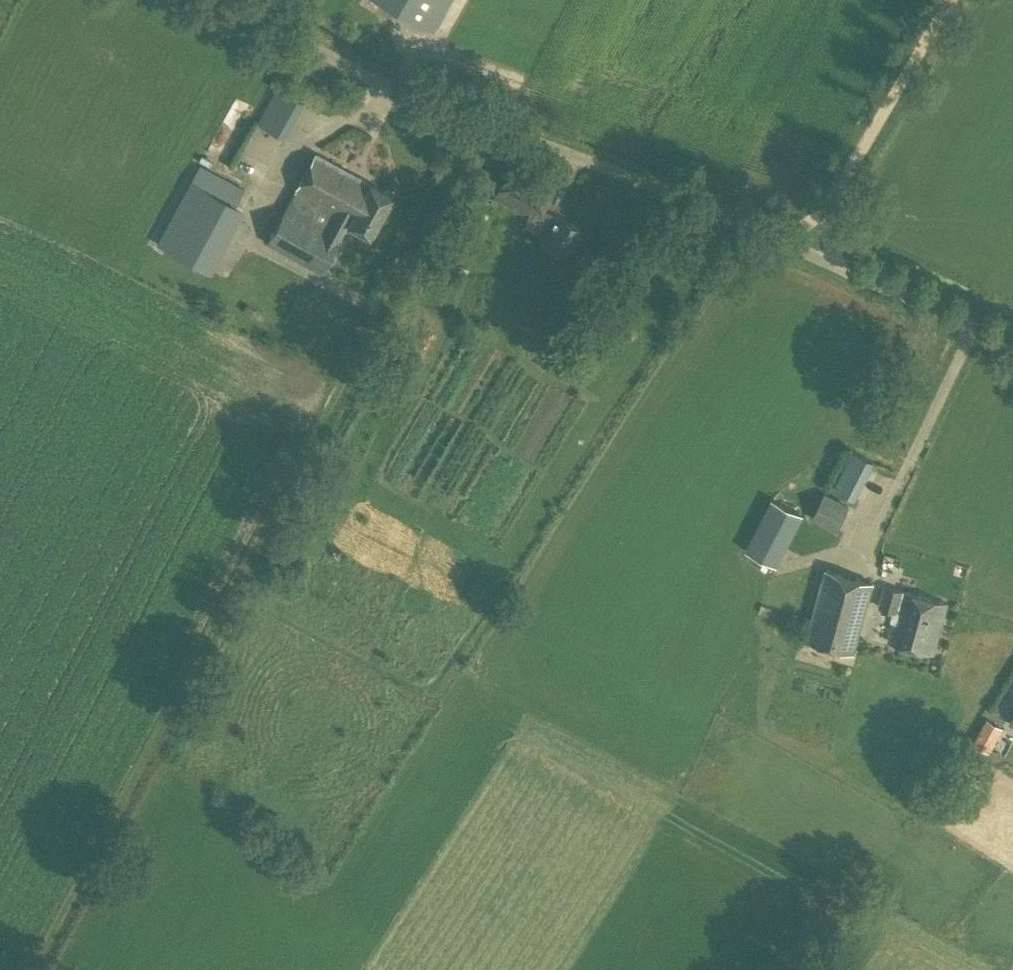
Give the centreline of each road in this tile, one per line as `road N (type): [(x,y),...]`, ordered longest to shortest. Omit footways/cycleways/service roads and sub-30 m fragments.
road 1 (unclassified): [(1012,343),(629,178),(477,124),(354,69),(230,0)]
road 2 (track): [(776,242),(825,211),(951,0)]

